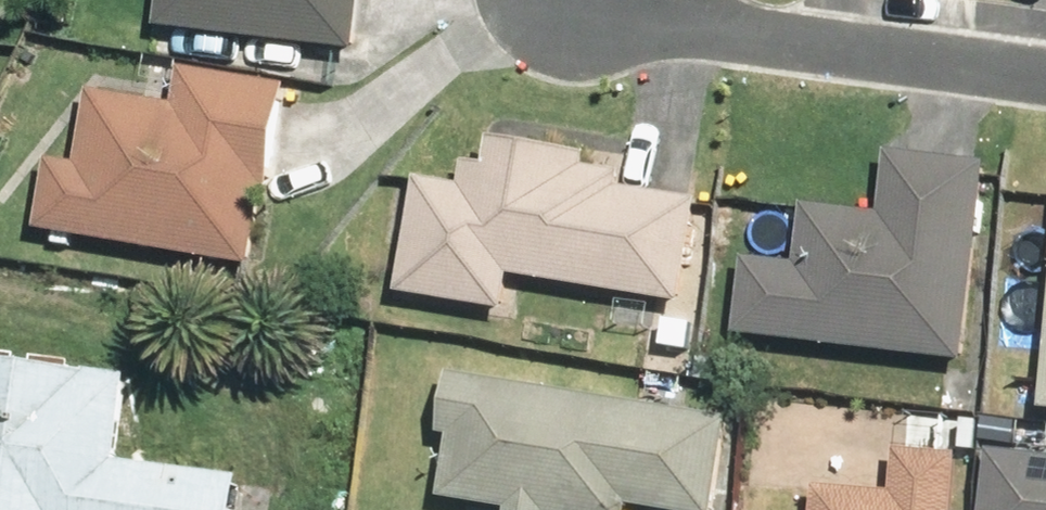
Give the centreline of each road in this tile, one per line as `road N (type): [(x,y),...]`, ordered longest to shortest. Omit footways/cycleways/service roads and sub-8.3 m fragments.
road 1 (residential): [(583,2),(1045,79)]

